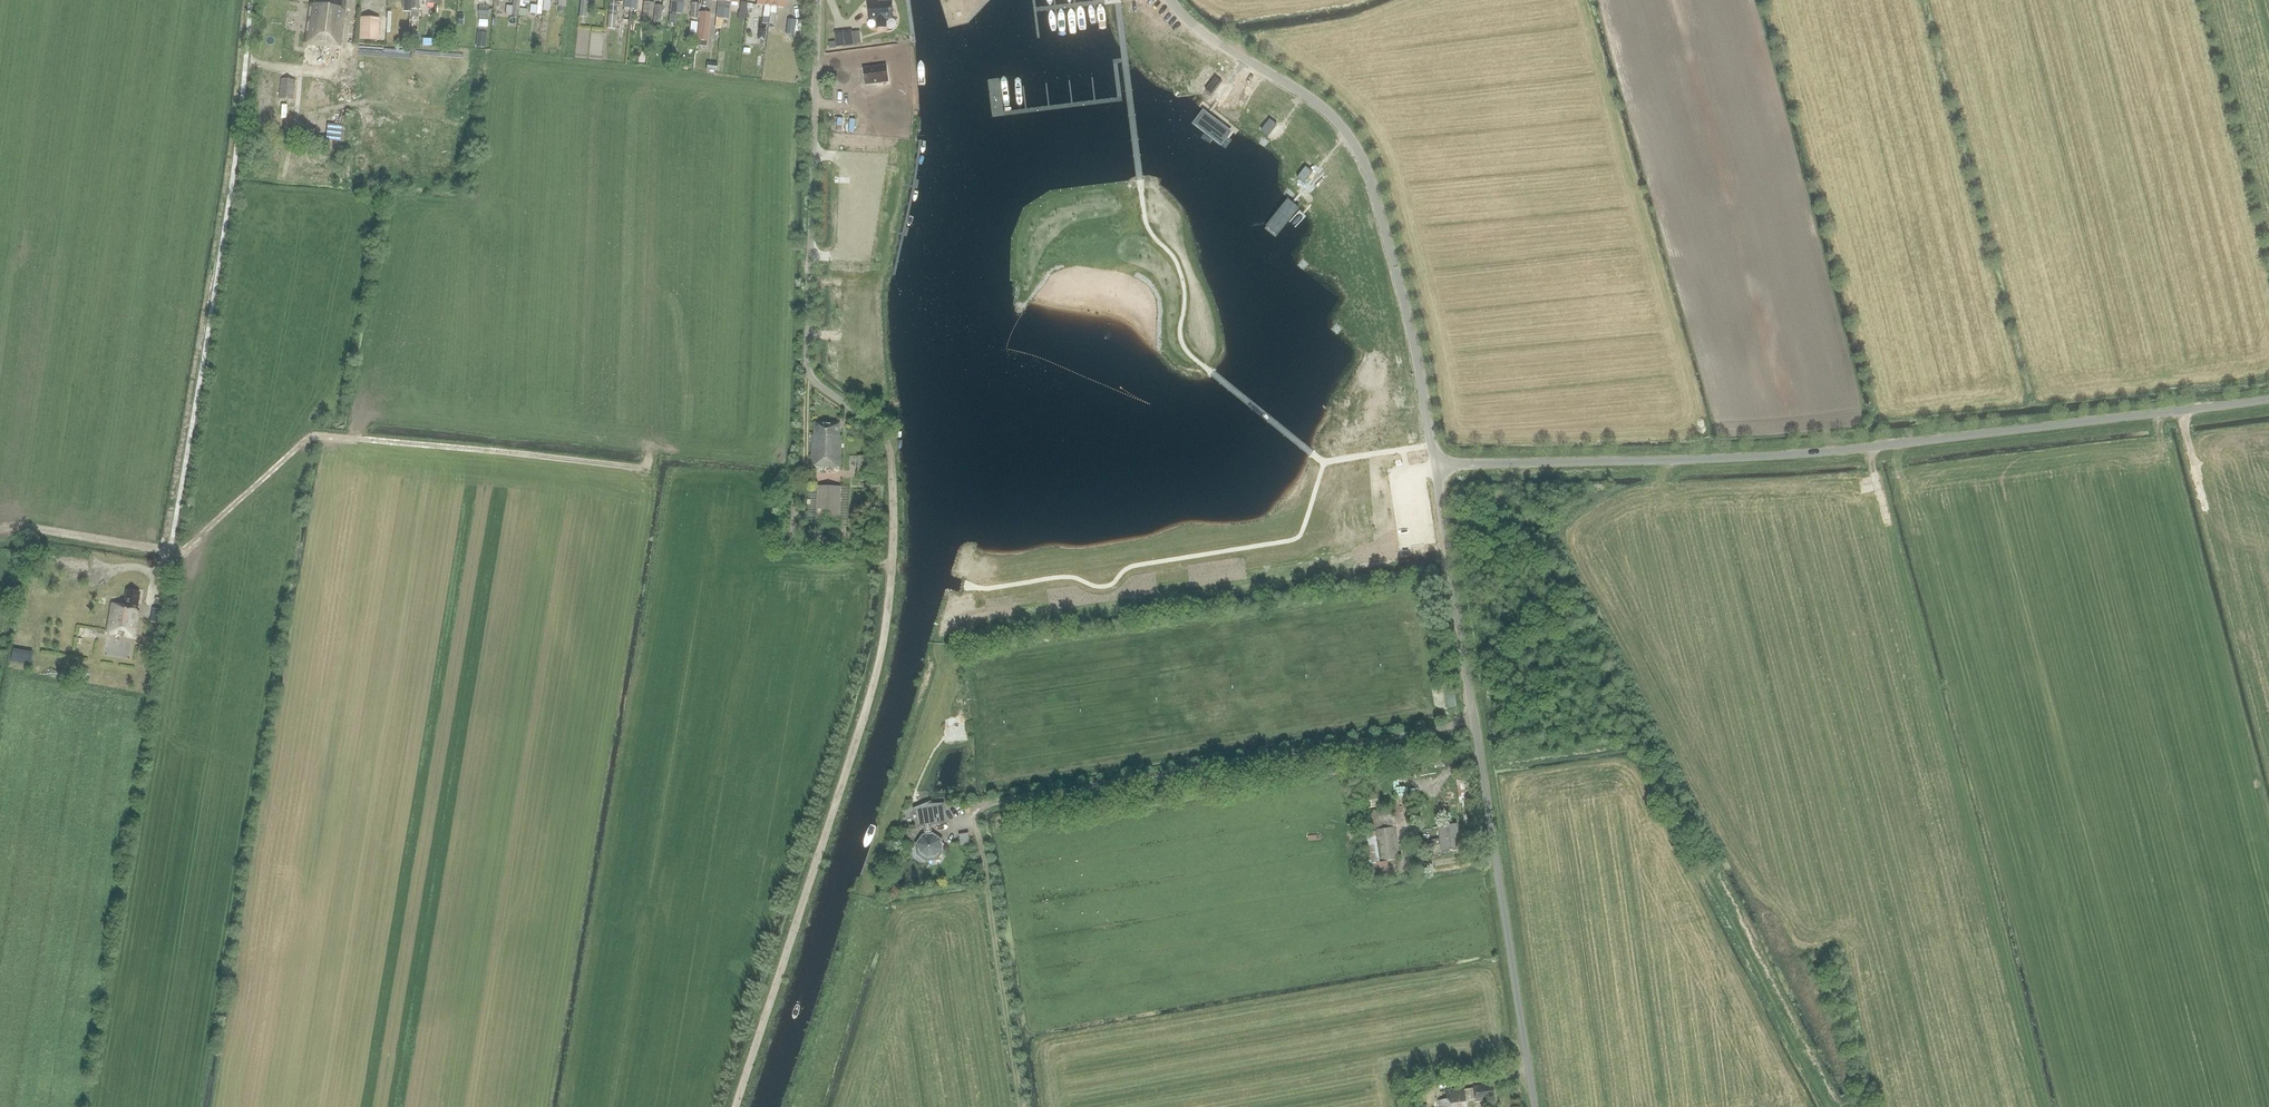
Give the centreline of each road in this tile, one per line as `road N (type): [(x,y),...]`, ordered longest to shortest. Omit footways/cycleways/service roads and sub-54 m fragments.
road 1 (unclassified): [(1436,466),(1784,455),(2268,399)]
road 2 (track): [(1475,718),(978,808),(1021,1106)]
road 3 (track): [(736,1106),(881,665),(895,548),(887,443),(873,423)]
road 4 (unclassified): [(1535,1106),(1436,466)]
road 5 (track): [(251,0),(235,167),(170,556),(147,570)]
road 6 (unclassified): [(1436,466),(1406,308),(1357,149),(1316,101),(1208,36),(1170,0)]
road 7 (unclassified): [(873,423),(814,382),(807,364),(819,0)]

